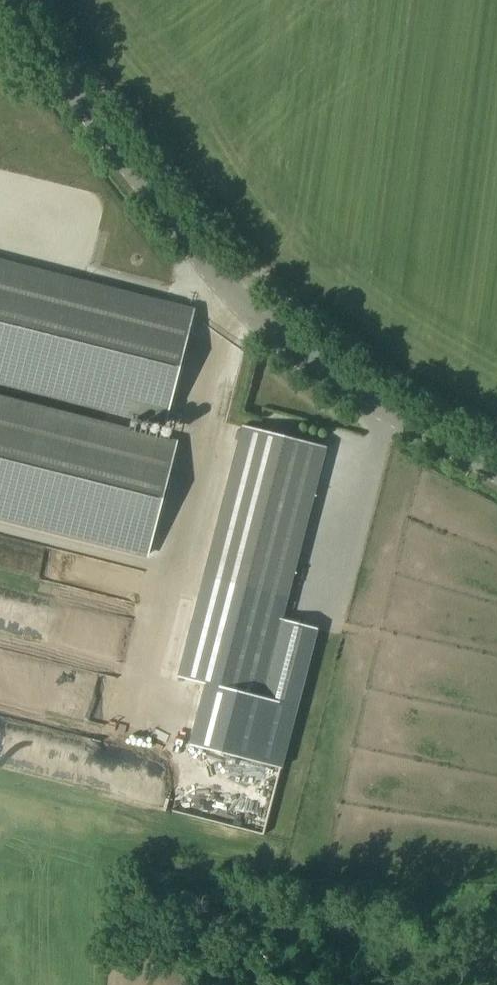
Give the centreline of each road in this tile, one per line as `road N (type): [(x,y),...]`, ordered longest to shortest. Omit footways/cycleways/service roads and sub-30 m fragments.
road 1 (tertiary): [(496,473),(338,381),(182,244),(95,146),(0,10)]

